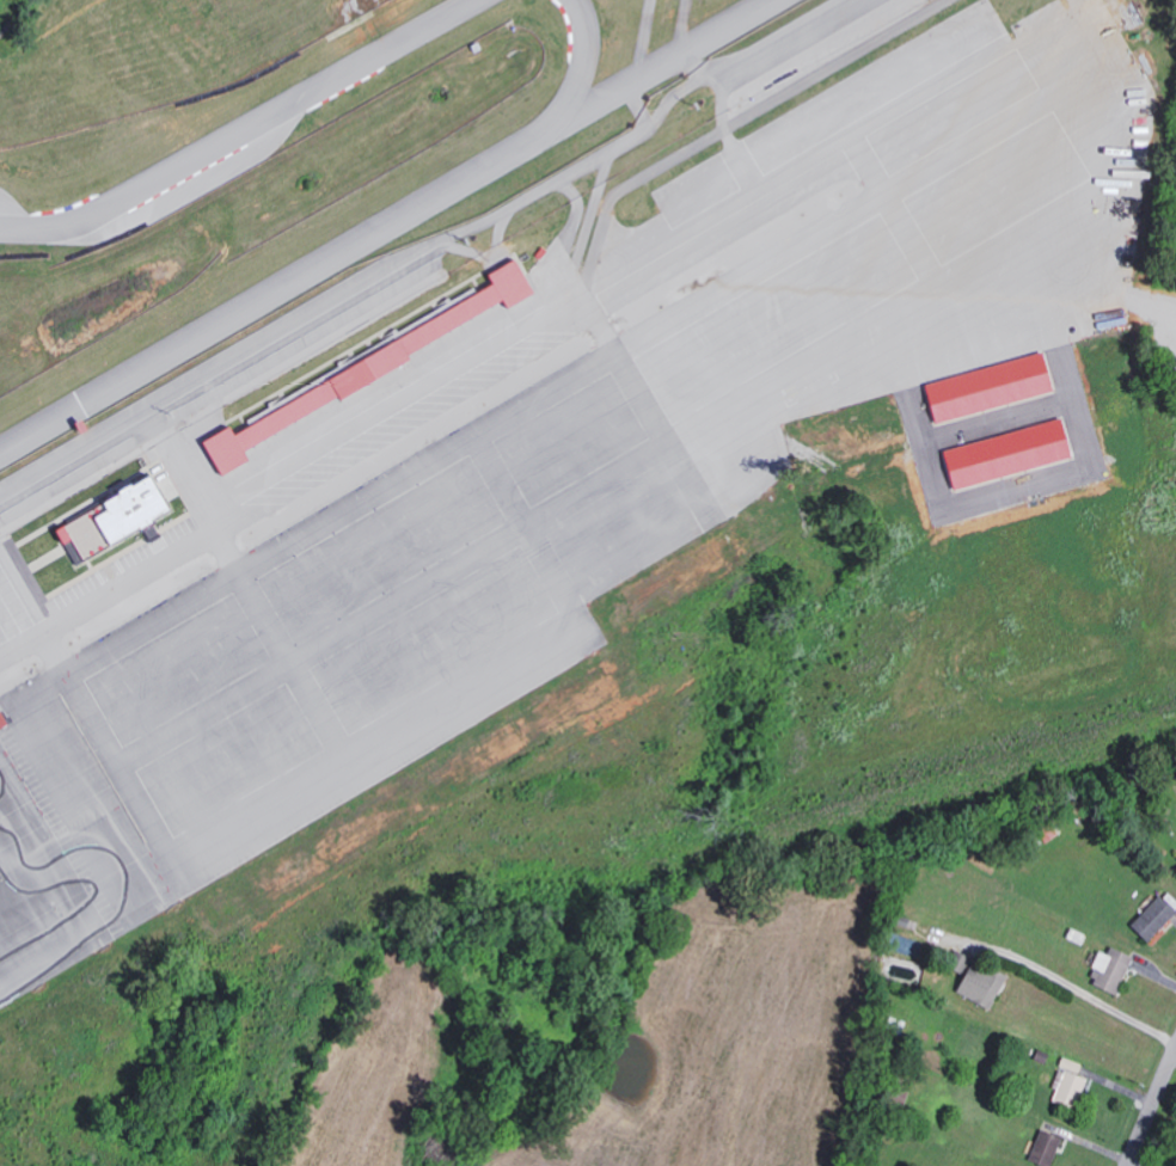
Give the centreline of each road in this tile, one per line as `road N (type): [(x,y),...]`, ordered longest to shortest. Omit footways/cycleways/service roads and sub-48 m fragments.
road 1 (residential): [(1128,1165),(1175,1047)]

